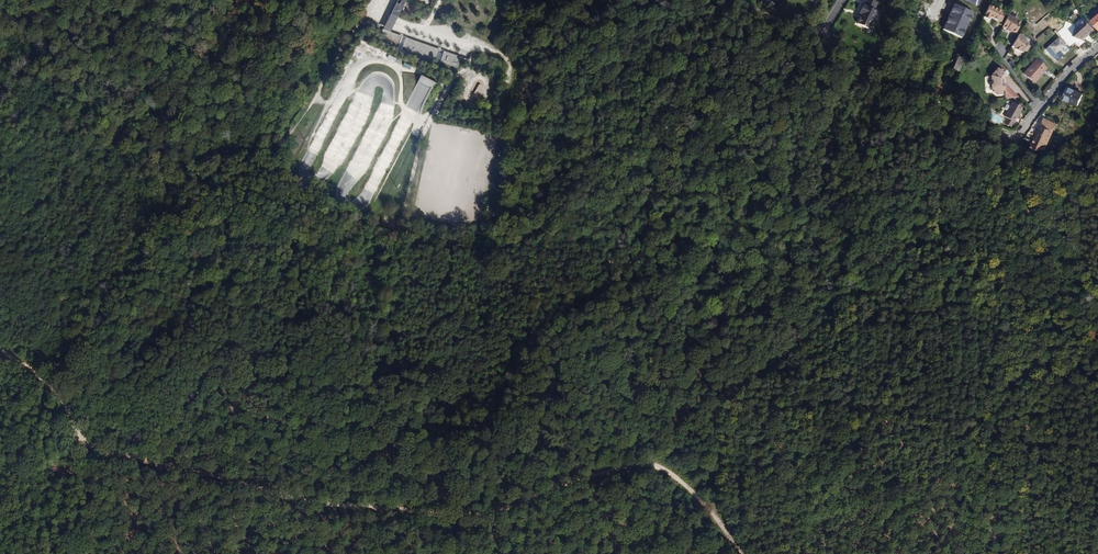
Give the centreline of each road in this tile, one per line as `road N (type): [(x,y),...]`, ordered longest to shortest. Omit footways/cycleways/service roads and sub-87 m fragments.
road 1 (track): [(0,346),(67,397),(98,439),(194,475),(387,509),(500,513),(636,460),(677,476),(743,553)]

